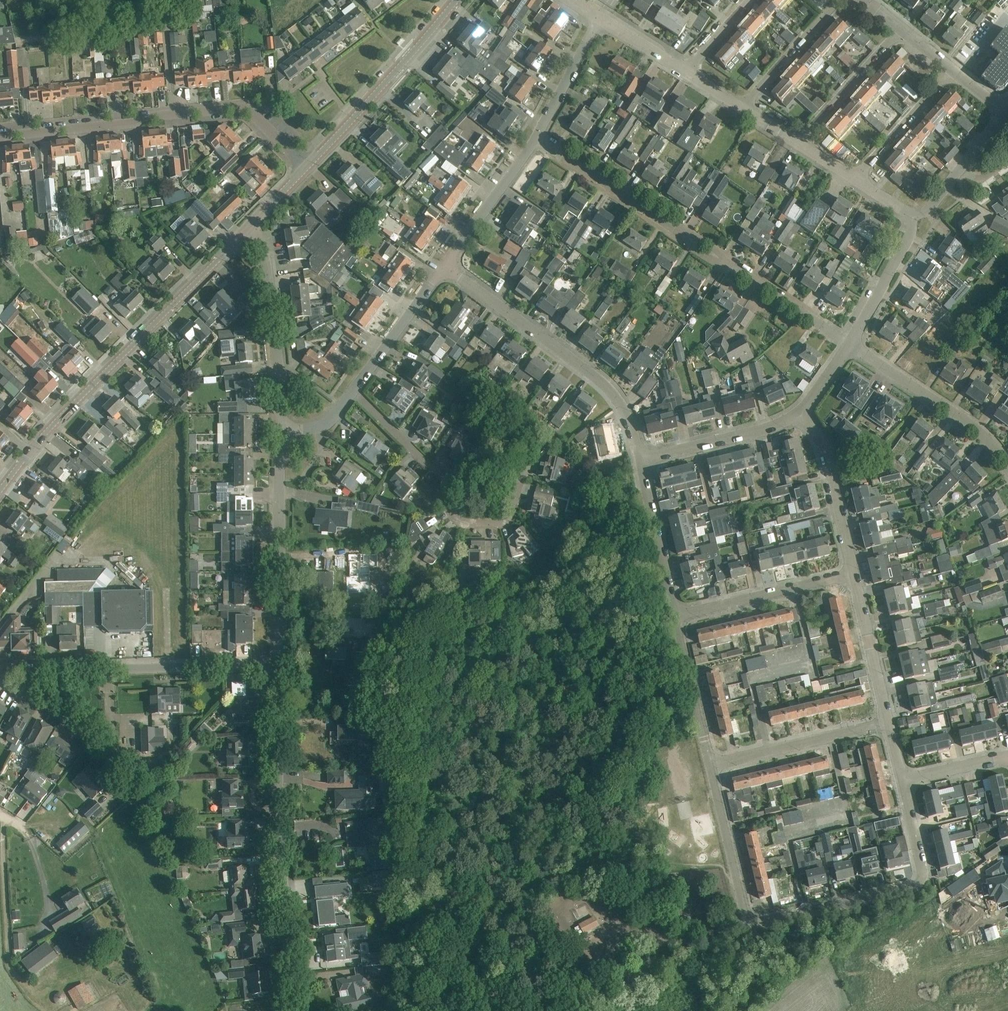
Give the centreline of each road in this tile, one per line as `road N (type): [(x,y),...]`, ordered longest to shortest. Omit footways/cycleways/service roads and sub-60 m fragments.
road 1 (residential): [(851,344),(537,138)]
road 2 (unclassified): [(0,490),(255,222)]
road 3 (unclassified): [(296,1010),(284,906),(281,664)]
road 4 (residential): [(281,664),(0,675)]
road 5 (residential): [(637,458),(615,398),(592,374),(443,266)]
road 6 (residential): [(753,923),(916,888),(923,878),(903,781)]
road 7 (residential): [(520,476),(507,521),(454,520),(427,463),(353,390)]
road 8 (unclassified): [(281,664),(280,466),(291,428)]
road 9 (unclassified): [(307,166),(456,0)]
road 10 (unclassified): [(291,428),(279,413),(255,222)]
road 11 (residential): [(1007,467),(967,422),(851,344)]
road 12 (residential): [(710,765),(890,723)]
road 13 (residential): [(676,618),(852,575)]
road 14 (residential): [(173,114),(0,132)]
road 15 (residential): [(852,575),(823,443),(800,413)]
road 16 (residential): [(637,458),(800,413)]
road 17 (residential): [(126,782),(63,715),(0,675)]
road 18 (residential): [(676,618),(637,458)]
road 19 (residential): [(753,923),(710,765)]
road 20 (residential): [(443,266),(537,138)]
road 21 (residential): [(307,166),(246,109),(173,114)]
road 22 (residential): [(799,145),(899,26)]
road 23 (residential): [(353,390),(443,266)]
road 24 (residential): [(890,723),(852,575)]
road 25 (residential): [(710,765),(676,618)]
road 26 (residential): [(17,30),(164,19)]
road 27 (residential): [(855,180),(953,70)]
road 28 (residential): [(741,108),(837,0)]
road 29 (residential): [(851,344),(919,221)]
road 30 (residential): [(537,138),(597,17)]

